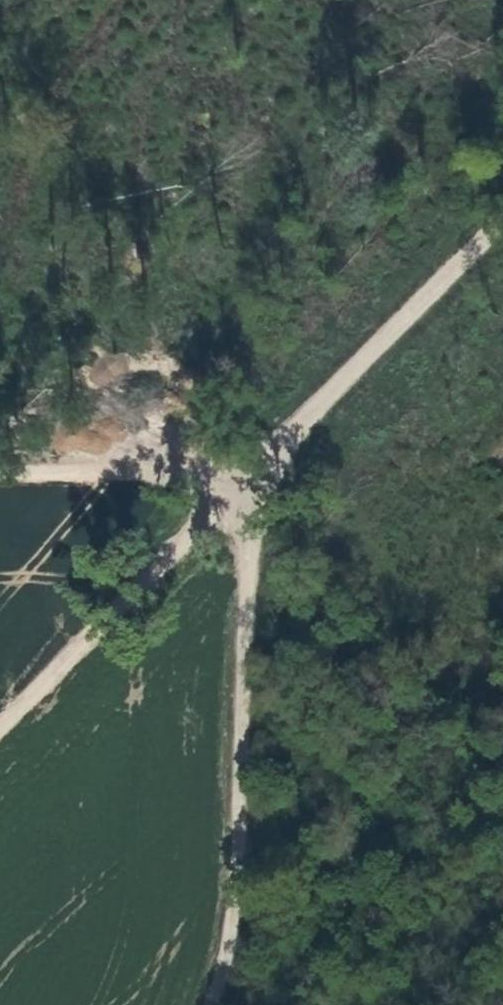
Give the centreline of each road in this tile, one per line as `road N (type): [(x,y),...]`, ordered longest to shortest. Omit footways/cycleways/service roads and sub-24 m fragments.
road 1 (track): [(245,486),(250,572),(238,818),(228,946),(211,1004)]
road 2 (track): [(245,486),(502,219)]
road 3 (track): [(0,728),(245,486)]
road 4 (track): [(245,486),(126,471),(0,475)]

